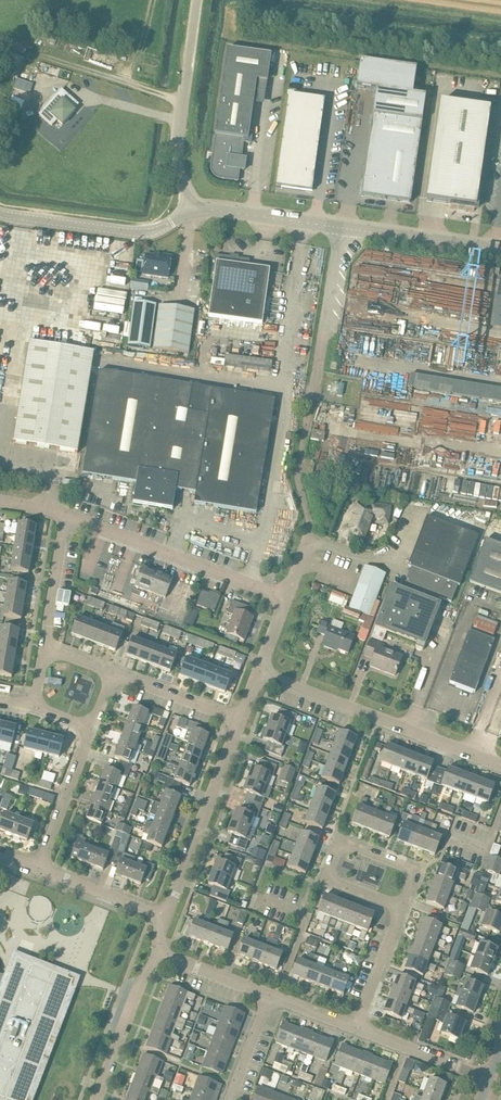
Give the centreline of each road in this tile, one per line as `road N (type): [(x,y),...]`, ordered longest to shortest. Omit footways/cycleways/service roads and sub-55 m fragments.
road 1 (residential): [(500,766),(259,672)]
road 2 (residential): [(288,602),(68,513)]
road 3 (unclassified): [(193,211),(178,144),(198,0)]
road 4 (residential): [(165,915),(241,722)]
road 5 (residential): [(193,211),(139,233),(0,213)]
road 6 (unclassified): [(312,395),(340,227)]
road 7 (unclassified): [(500,251),(340,227)]
road 8 (residential): [(95,1099),(151,952)]
road 9 (unclassified): [(340,227),(193,211)]
road 10 (residential): [(35,868),(88,731)]
road 11 (residential): [(488,1081),(352,1029)]
road 12 (residential): [(398,905),(407,883),(401,865),(349,846),(332,870),(337,881)]
road 13 (residential): [(165,915),(35,868)]
road 14 (residential): [(241,722),(114,673)]
road 15 (residential): [(44,645),(68,513)]
road 16 (residential): [(352,1029),(398,905)]
road 17 (residential): [(267,996),(151,952)]

